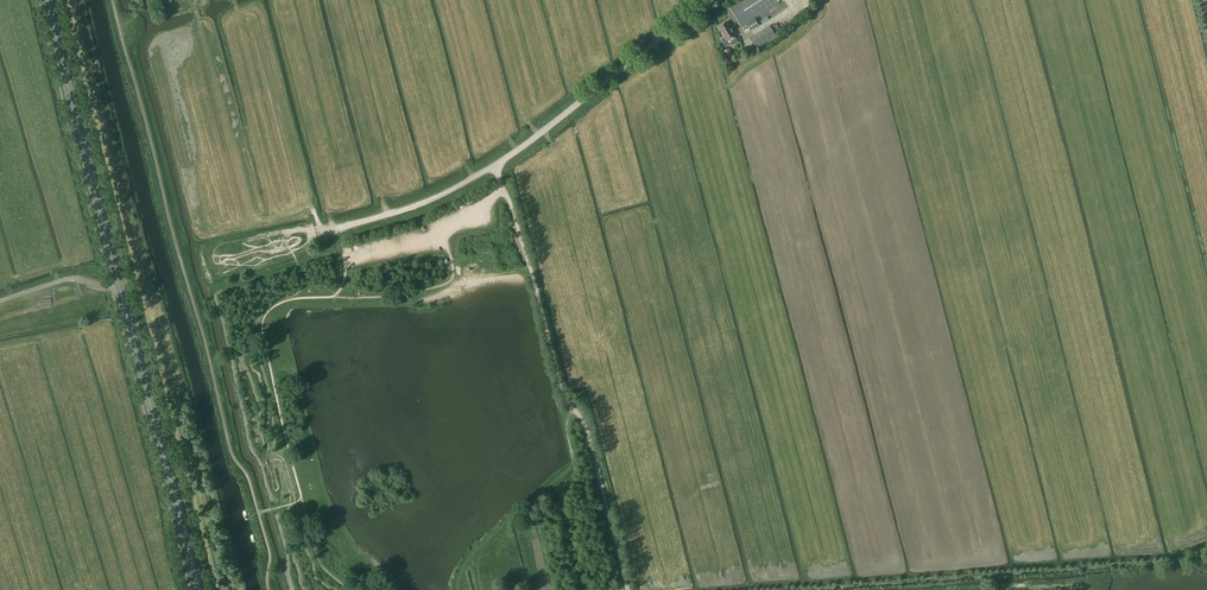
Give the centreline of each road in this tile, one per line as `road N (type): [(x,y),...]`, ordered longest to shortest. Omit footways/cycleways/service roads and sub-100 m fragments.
road 1 (primary): [(200,589),(47,0)]
road 2 (unclassified): [(492,168),(707,0)]

